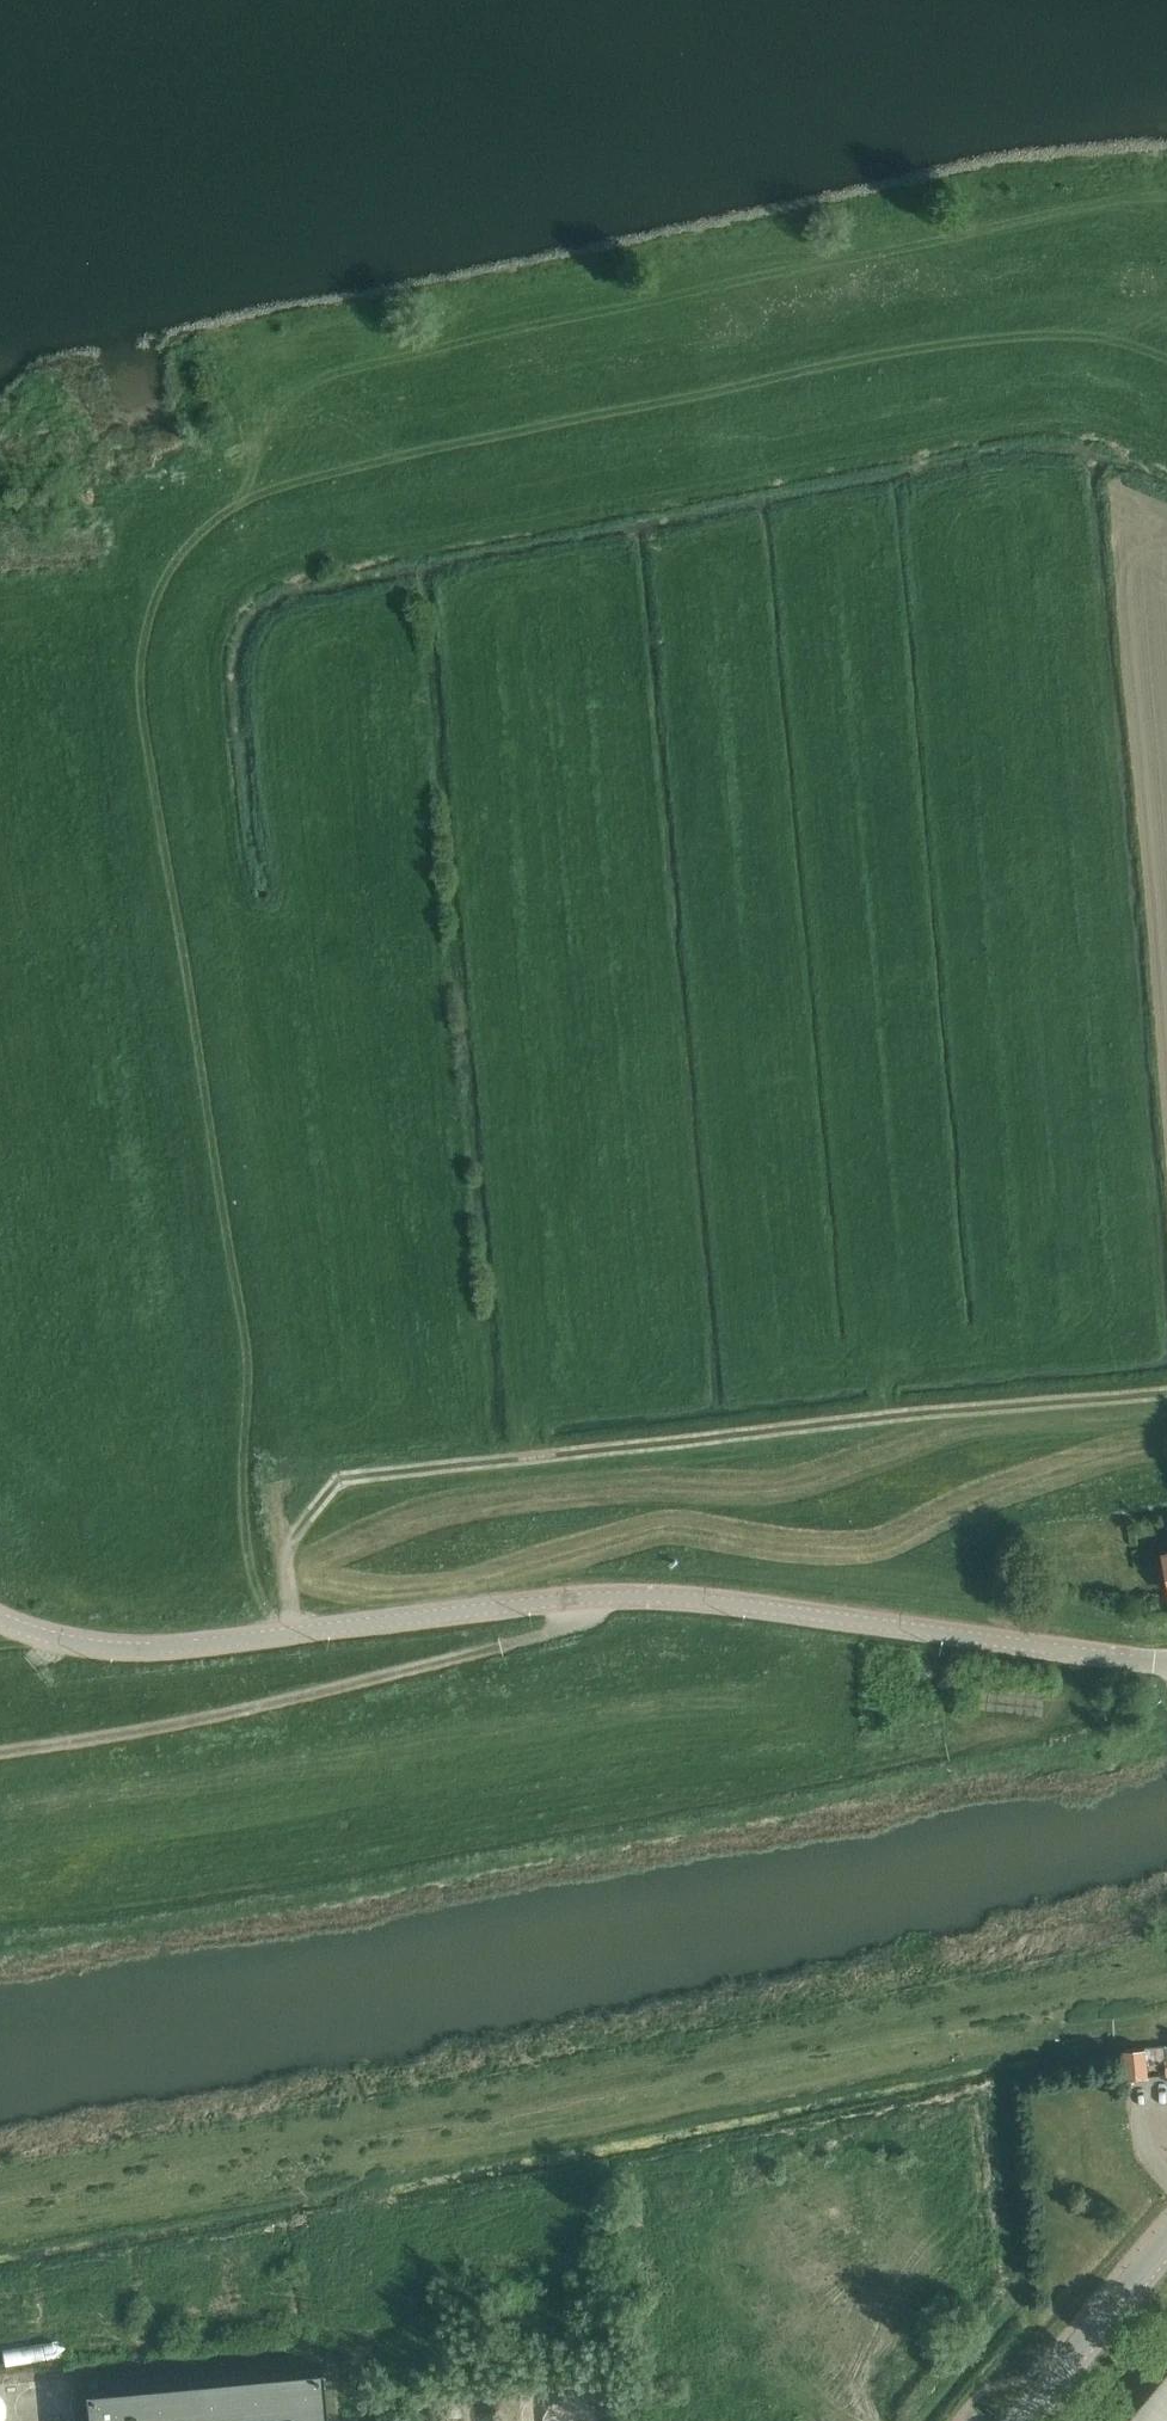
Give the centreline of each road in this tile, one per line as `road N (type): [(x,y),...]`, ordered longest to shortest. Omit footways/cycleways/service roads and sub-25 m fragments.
road 1 (unclassified): [(1166,1663),(663,1597),(533,1602),(143,1649),(90,1646),(0,1618)]
road 2 (tertiary): [(1022,2420),(1166,2240)]

